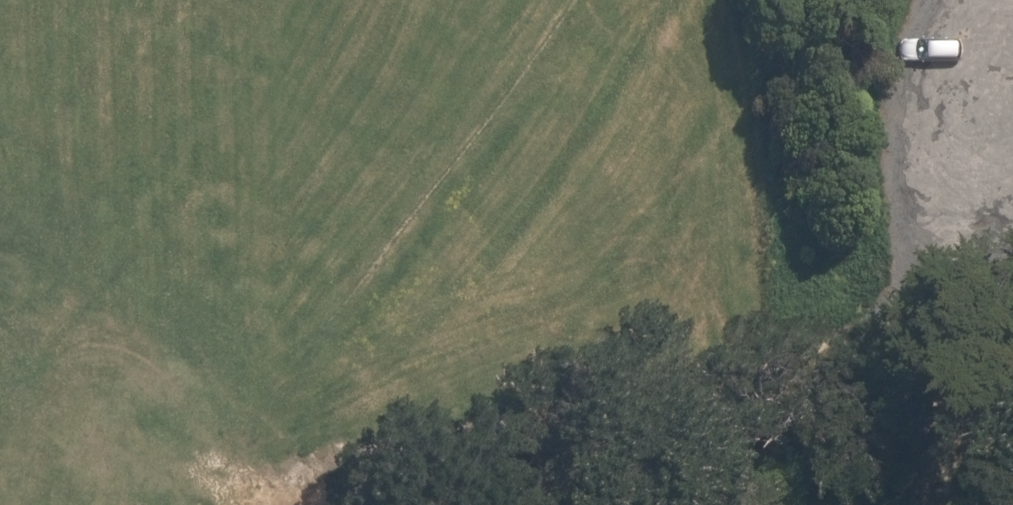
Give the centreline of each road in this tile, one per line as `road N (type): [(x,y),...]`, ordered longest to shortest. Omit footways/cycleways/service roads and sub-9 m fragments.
road 1 (track): [(293,504),(376,403),(831,287),(887,244)]
road 2 (track): [(303,484),(352,282),(550,0)]
road 3 (track): [(747,504),(831,287)]
road 4 (track): [(1012,135),(993,142),(887,244)]

